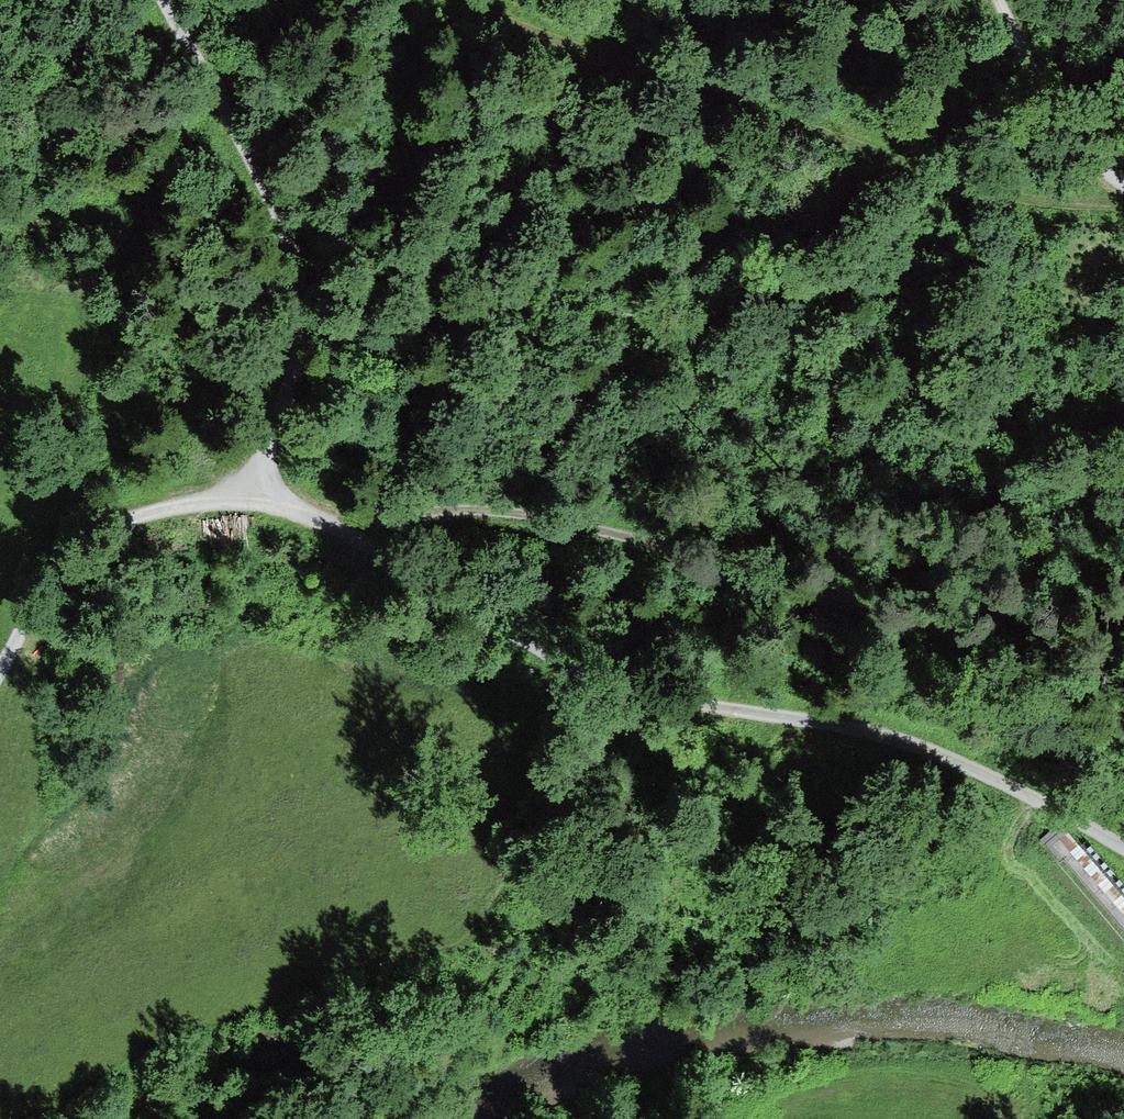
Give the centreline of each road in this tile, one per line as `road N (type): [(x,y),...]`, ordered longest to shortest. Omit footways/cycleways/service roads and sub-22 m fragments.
road 1 (track): [(1123,847),(978,770),(899,741),(728,708),(538,657),(362,532),(305,521),(245,486)]
road 2 (track): [(1123,685),(590,529),(422,508),(362,532)]
road 3 (track): [(162,0),(256,160),(298,269),(306,319),(296,371),(245,486)]
road 4 (track): [(245,486),(146,509),(95,531),(0,673)]
road 5 (track): [(1123,184),(1055,110),(1001,0)]

